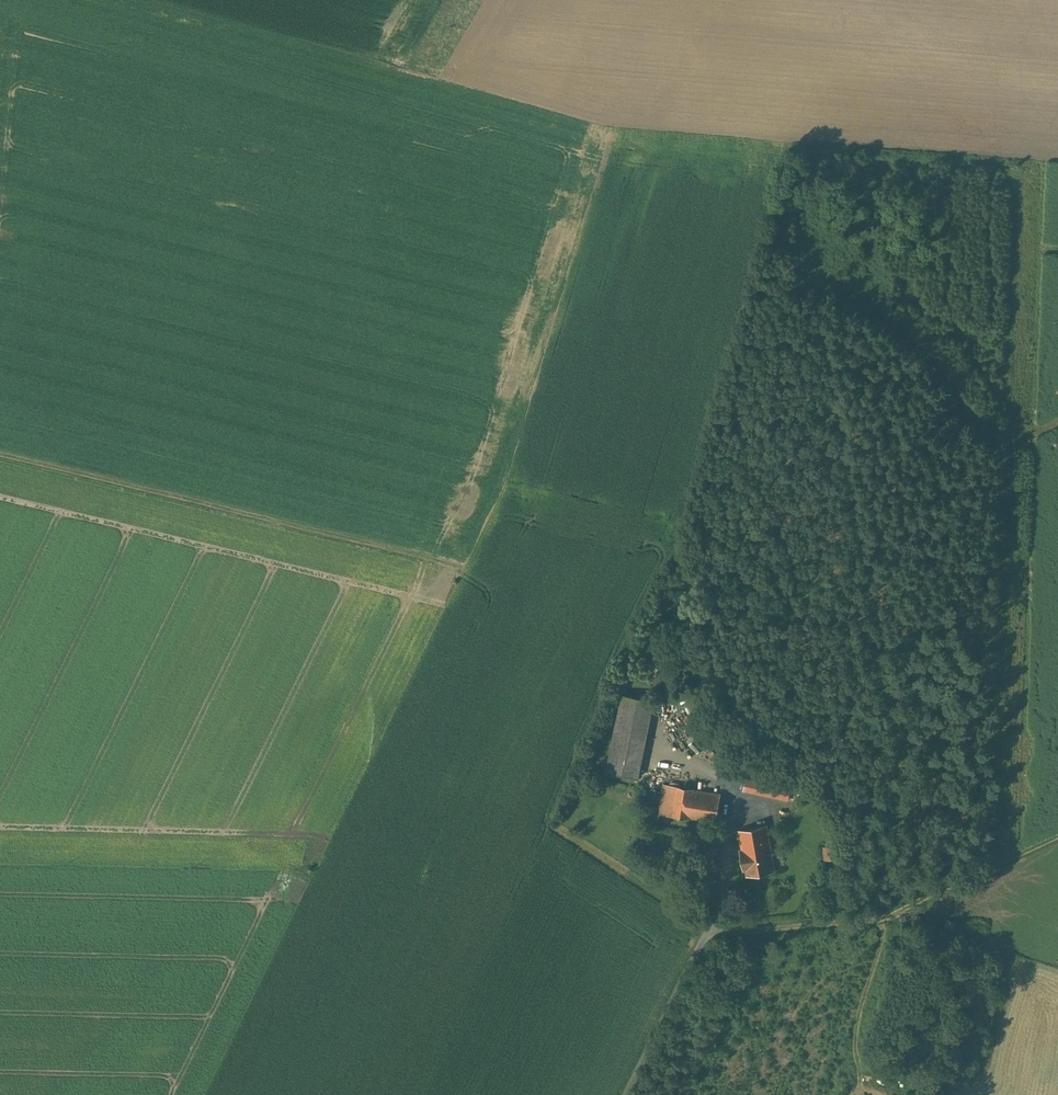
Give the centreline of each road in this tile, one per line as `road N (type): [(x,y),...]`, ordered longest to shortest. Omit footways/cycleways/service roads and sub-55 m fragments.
road 1 (track): [(990,870),(1012,165),(1057,166)]
road 2 (track): [(0,452),(466,567)]
road 3 (track): [(1057,835),(875,920),(709,930)]

